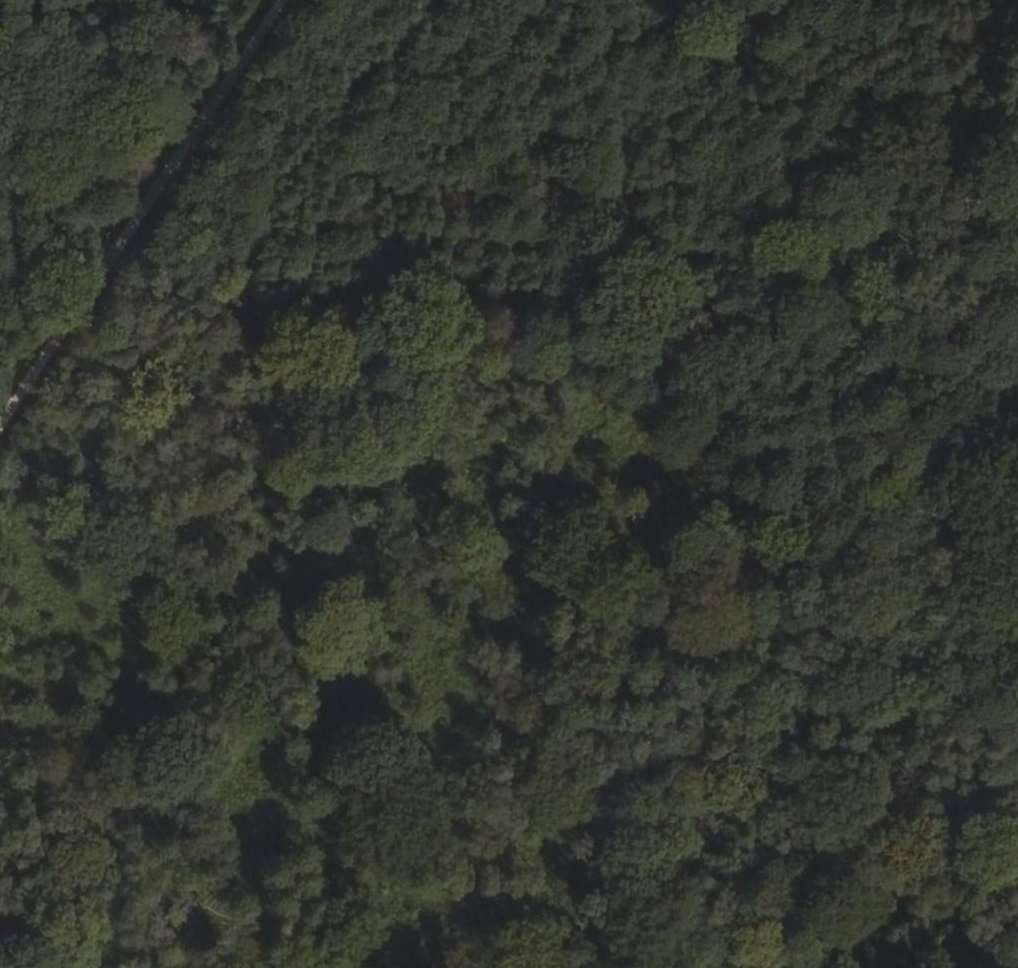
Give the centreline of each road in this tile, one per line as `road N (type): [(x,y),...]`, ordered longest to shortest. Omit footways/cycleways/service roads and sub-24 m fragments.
road 1 (track): [(282,0),(0,423)]

